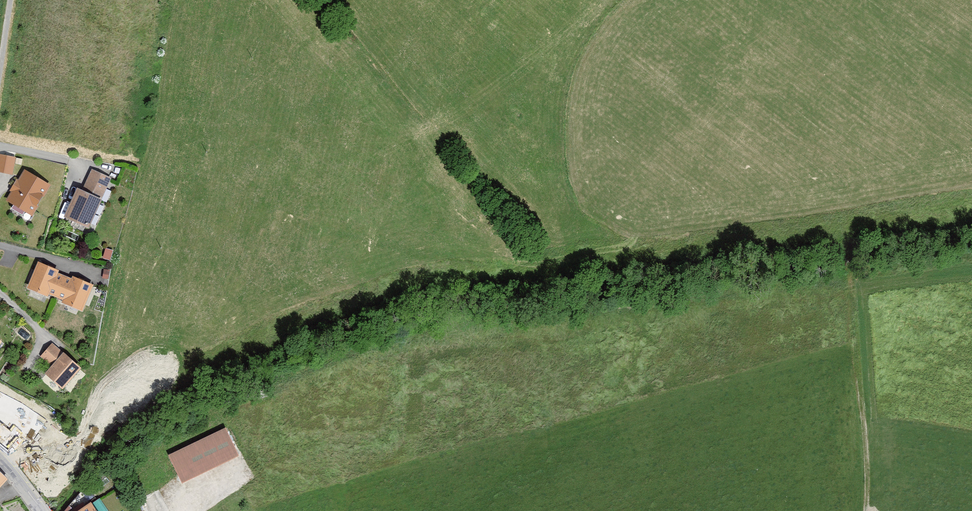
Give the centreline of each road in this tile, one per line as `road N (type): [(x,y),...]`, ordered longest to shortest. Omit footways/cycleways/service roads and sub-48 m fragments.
road 1 (track): [(643,0),(610,39),(583,101),(570,228)]
road 2 (track): [(856,347),(868,510)]

